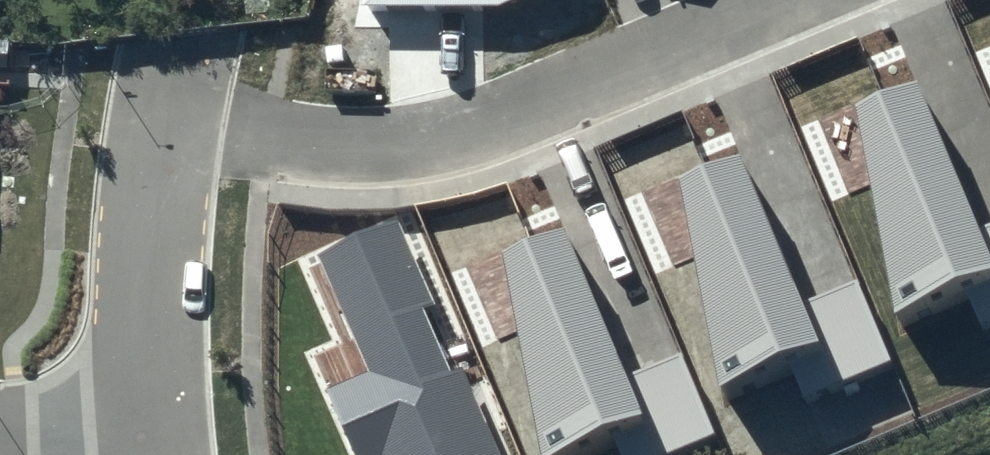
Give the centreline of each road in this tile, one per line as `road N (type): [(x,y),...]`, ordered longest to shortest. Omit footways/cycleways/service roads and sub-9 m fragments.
road 1 (residential): [(157,128),(432,145),(794,0)]
road 2 (residential): [(157,128),(145,329),(151,412)]
road 3 (residential): [(151,412),(0,422)]

